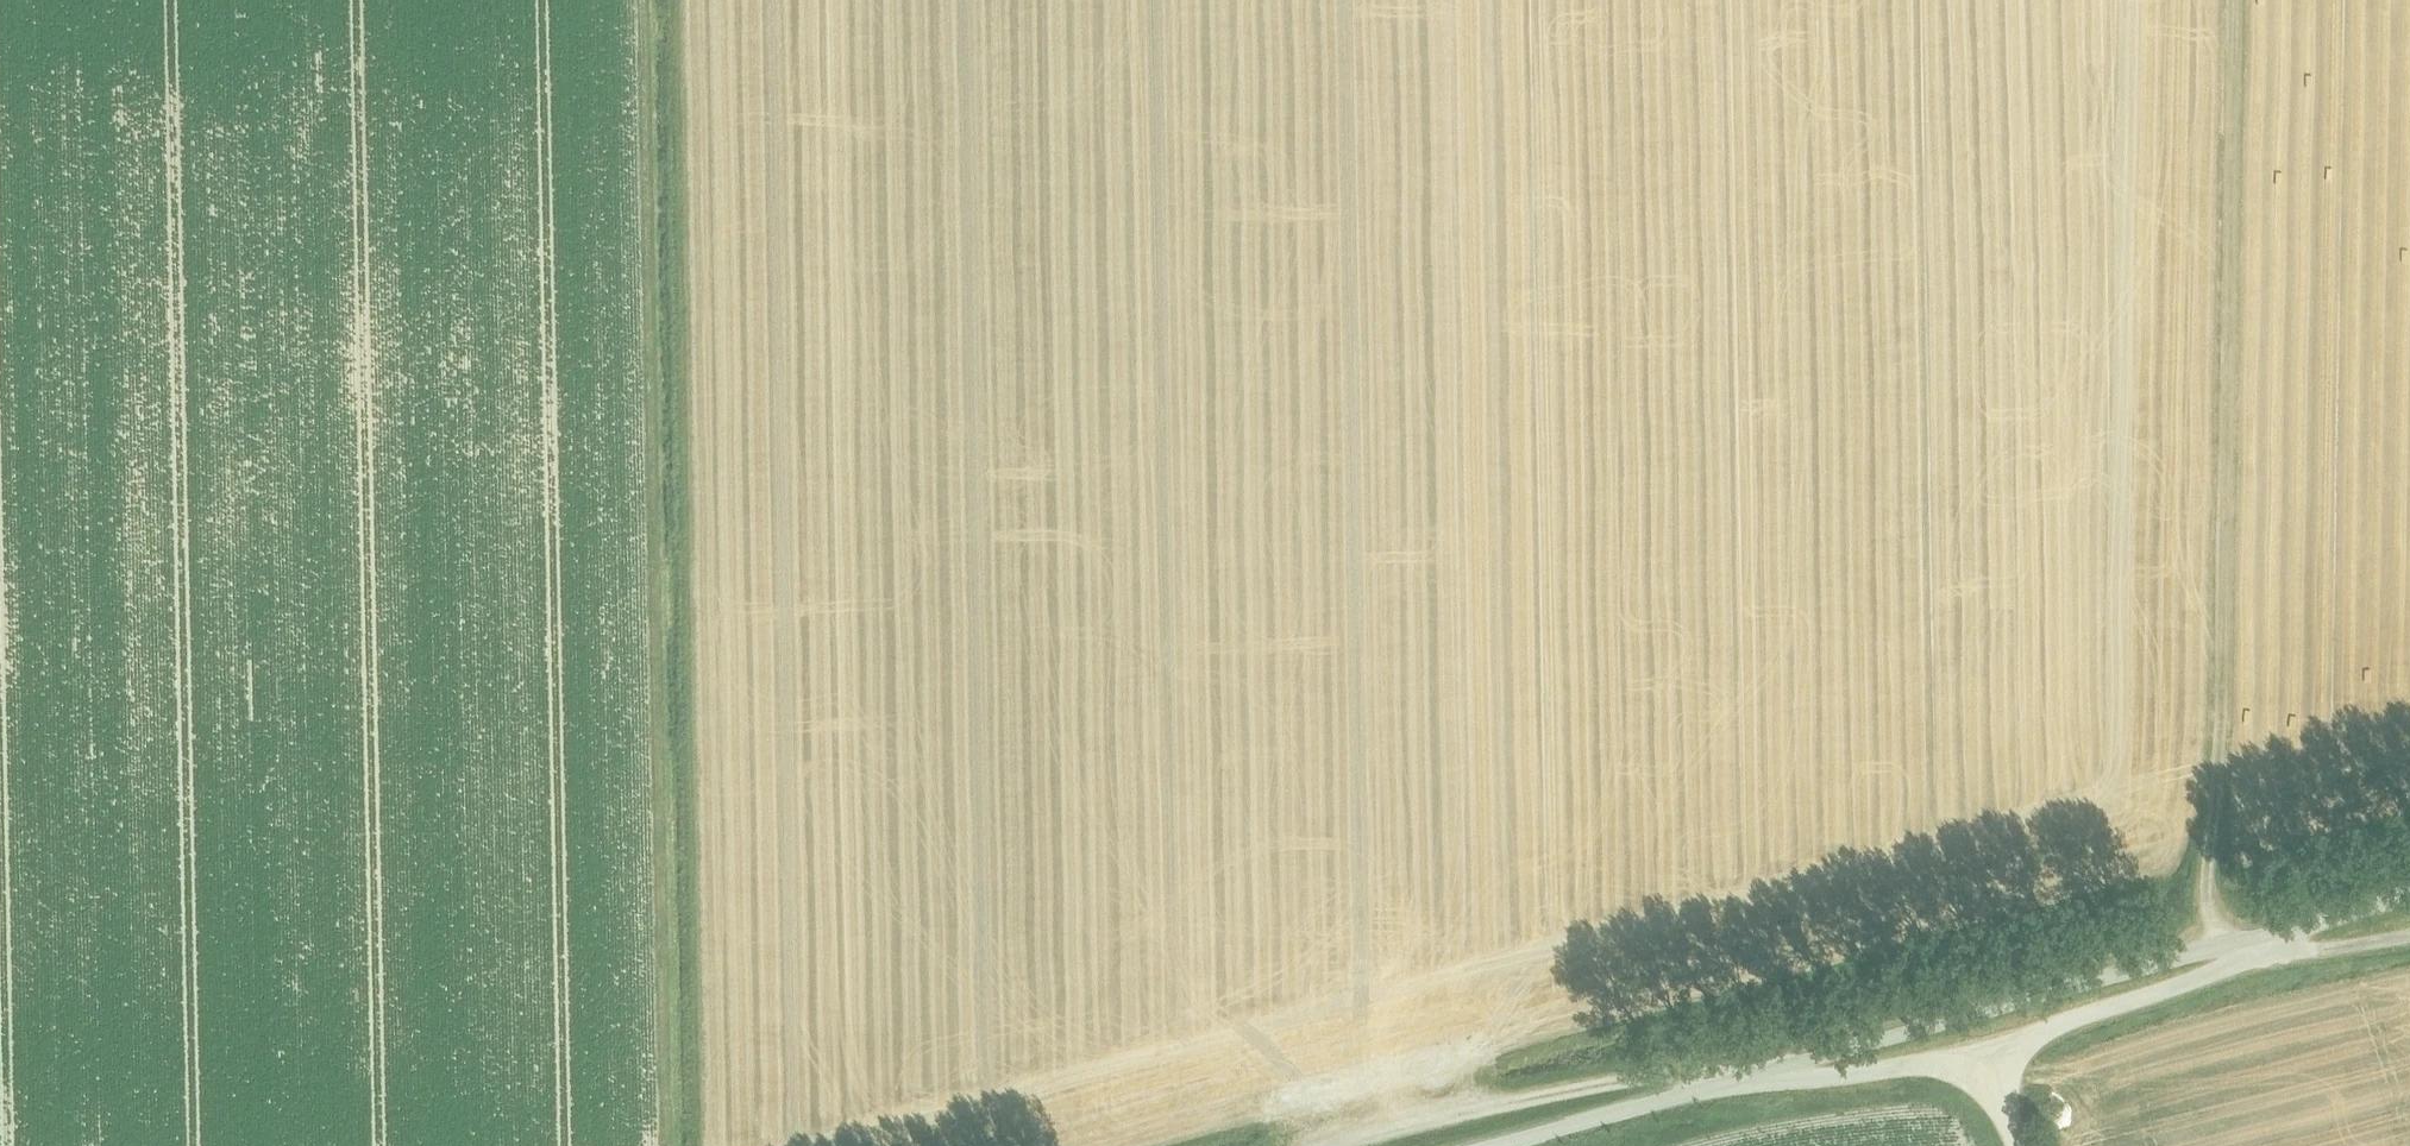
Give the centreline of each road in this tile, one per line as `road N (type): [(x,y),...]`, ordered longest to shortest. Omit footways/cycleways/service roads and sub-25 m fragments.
road 1 (unclassified): [(1493,1145),(2409,896)]
road 2 (track): [(1331,1145),(1638,1078),(1738,1079)]

